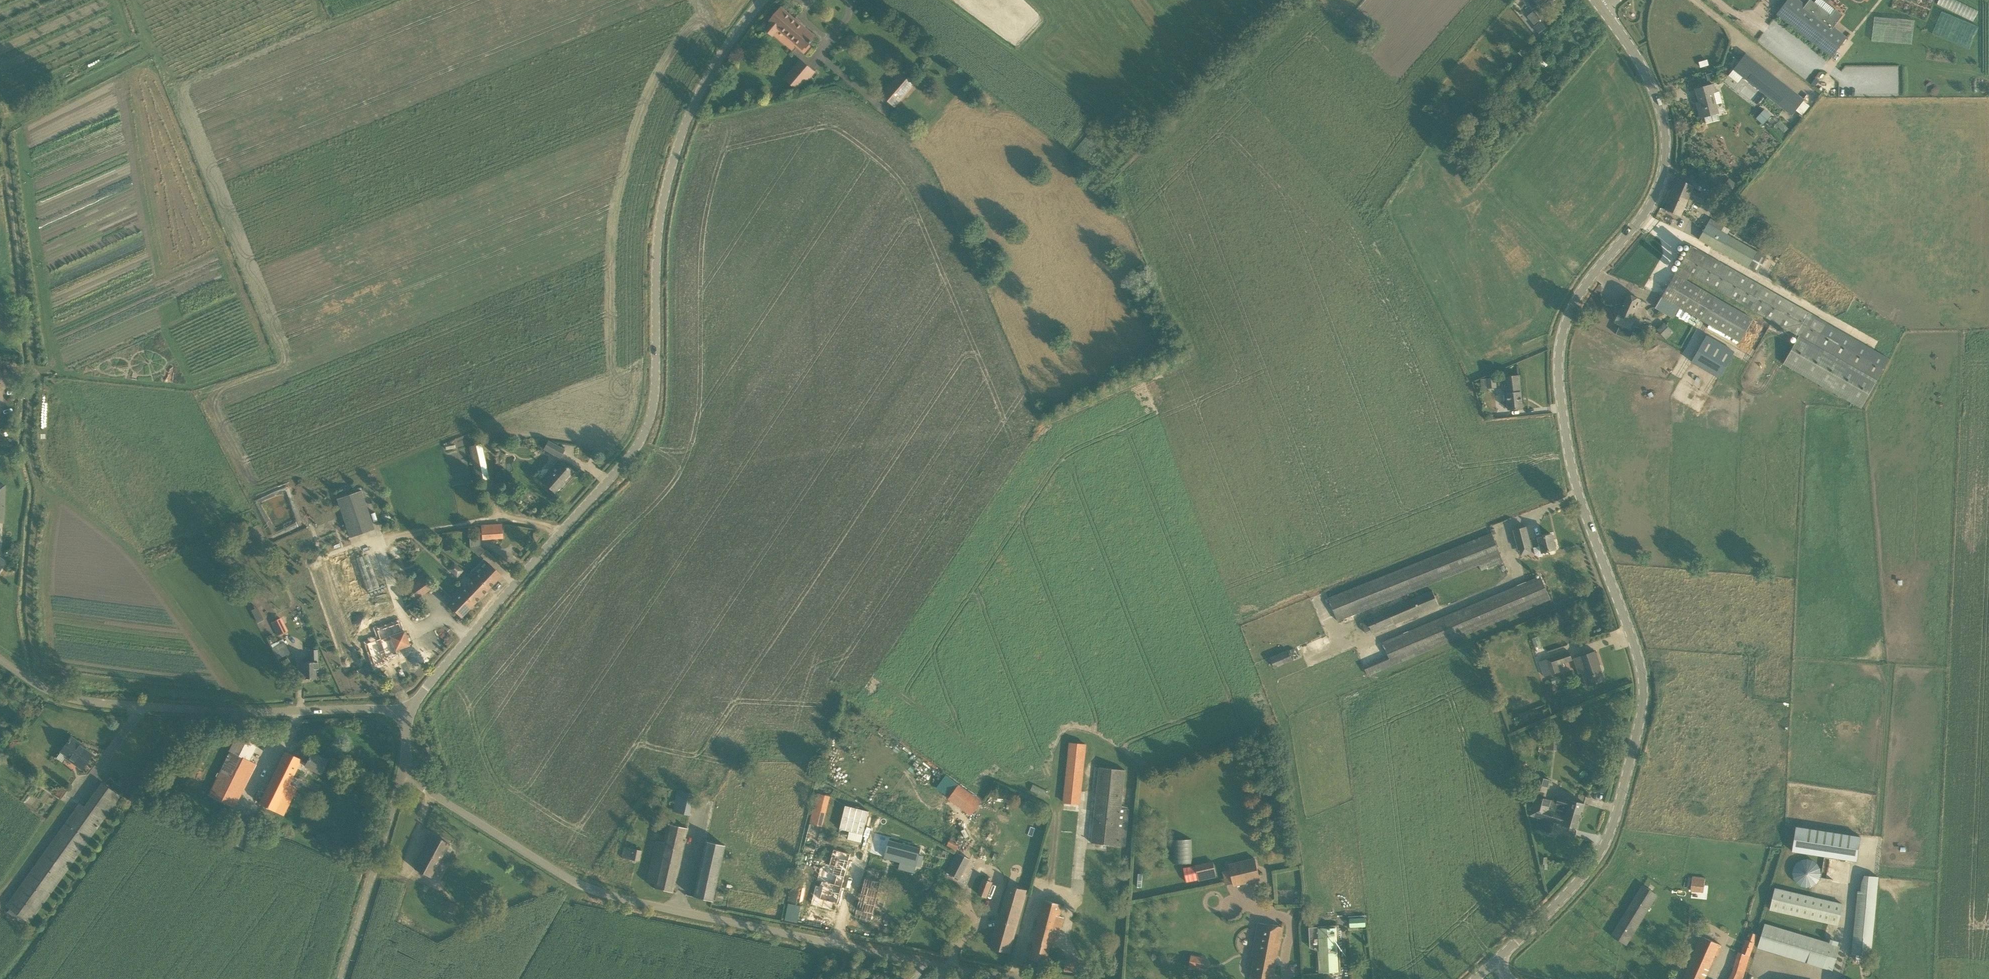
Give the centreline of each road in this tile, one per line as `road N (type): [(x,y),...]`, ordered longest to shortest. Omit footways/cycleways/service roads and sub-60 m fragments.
road 1 (tertiary): [(1500,957),(1597,856),(1644,689),(1563,420),(1563,331),(1592,275),(1657,191),(1665,152),(1654,95),(1600,7)]
road 2 (unclassified): [(400,717),(647,428),(657,244),(675,153),(727,46),(764,0)]
road 3 (tertiary): [(1035,978),(913,963),(594,889),(403,772)]
road 4 (tertiary): [(400,717),(382,708),(217,711),(84,700),(47,689),(0,657)]
road 5 (unclassified): [(339,978),(403,772)]

